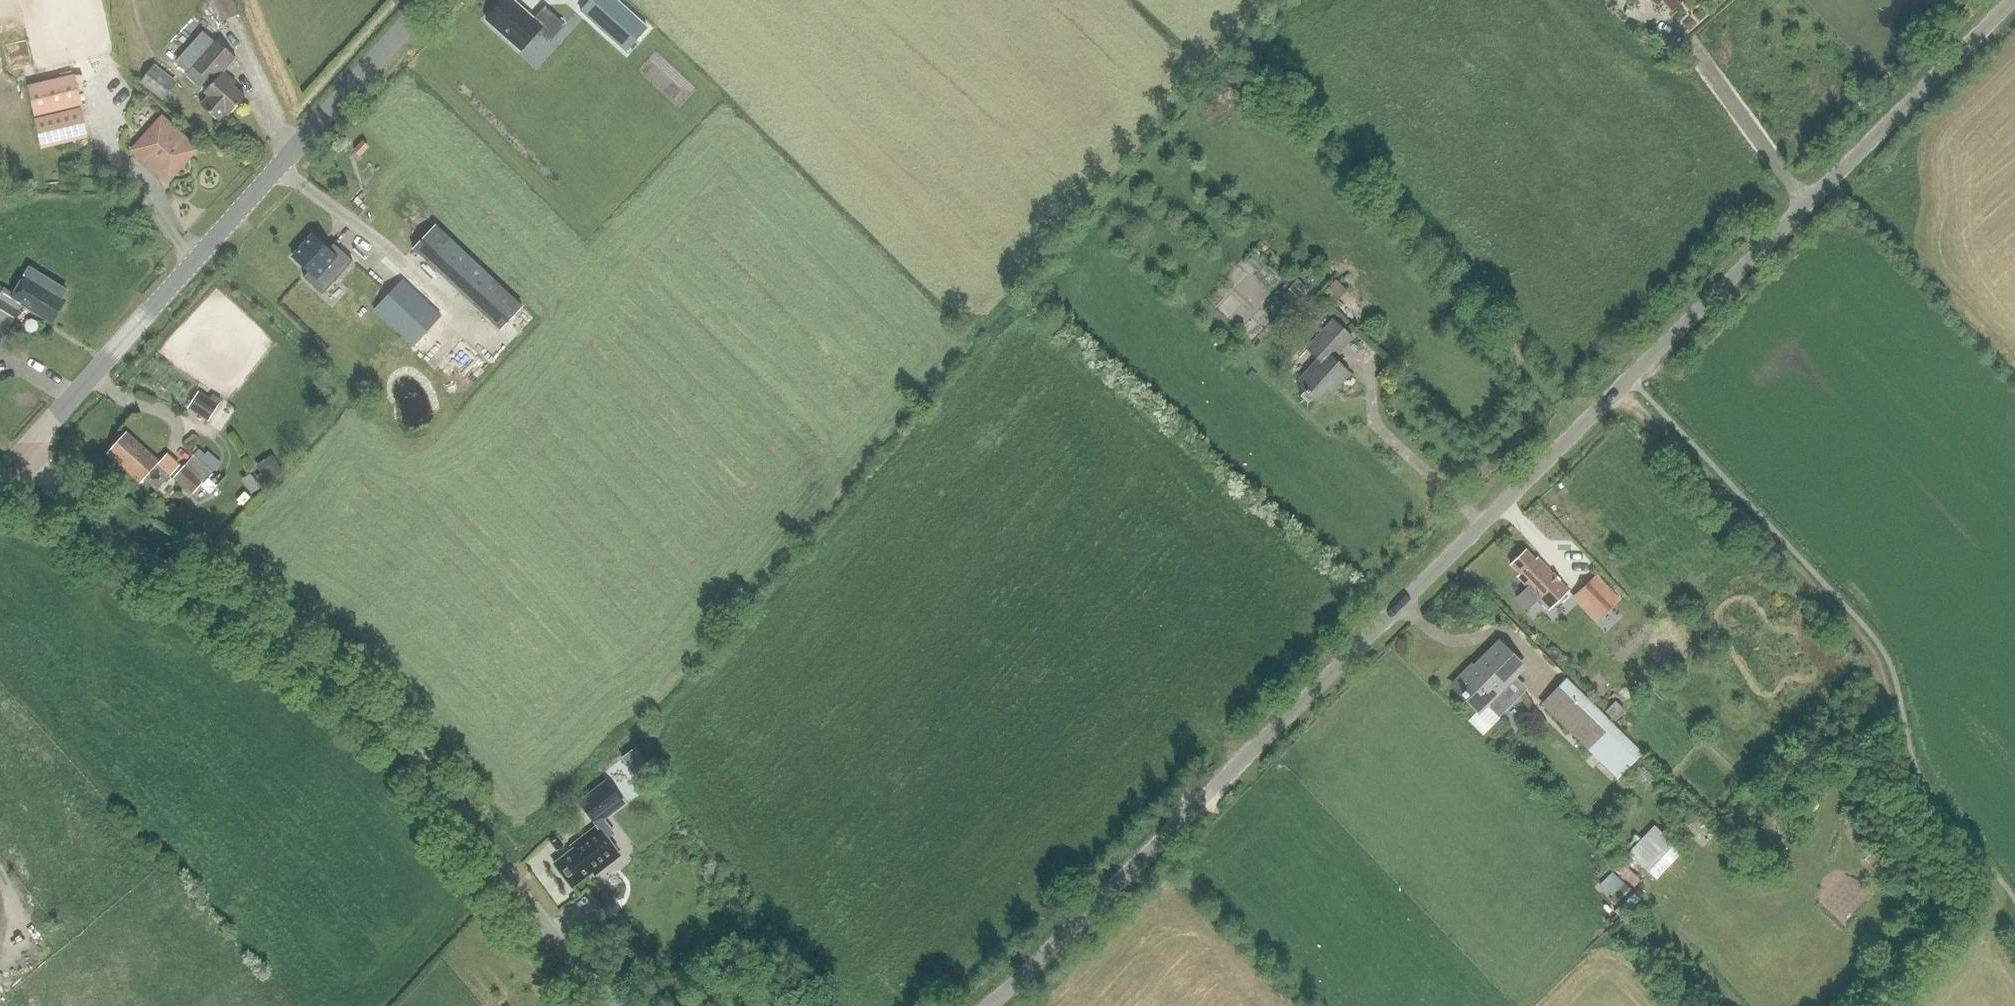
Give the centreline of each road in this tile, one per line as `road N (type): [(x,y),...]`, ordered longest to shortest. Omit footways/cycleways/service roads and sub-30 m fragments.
road 1 (unclassified): [(992,1005),(2014,1)]
road 2 (unclassified): [(16,455),(295,651),(426,768),(539,933),(615,1005)]
road 3 (track): [(2014,925),(1908,781),(1873,655),(1621,384)]
road 4 (tertiary): [(16,455),(428,0)]

